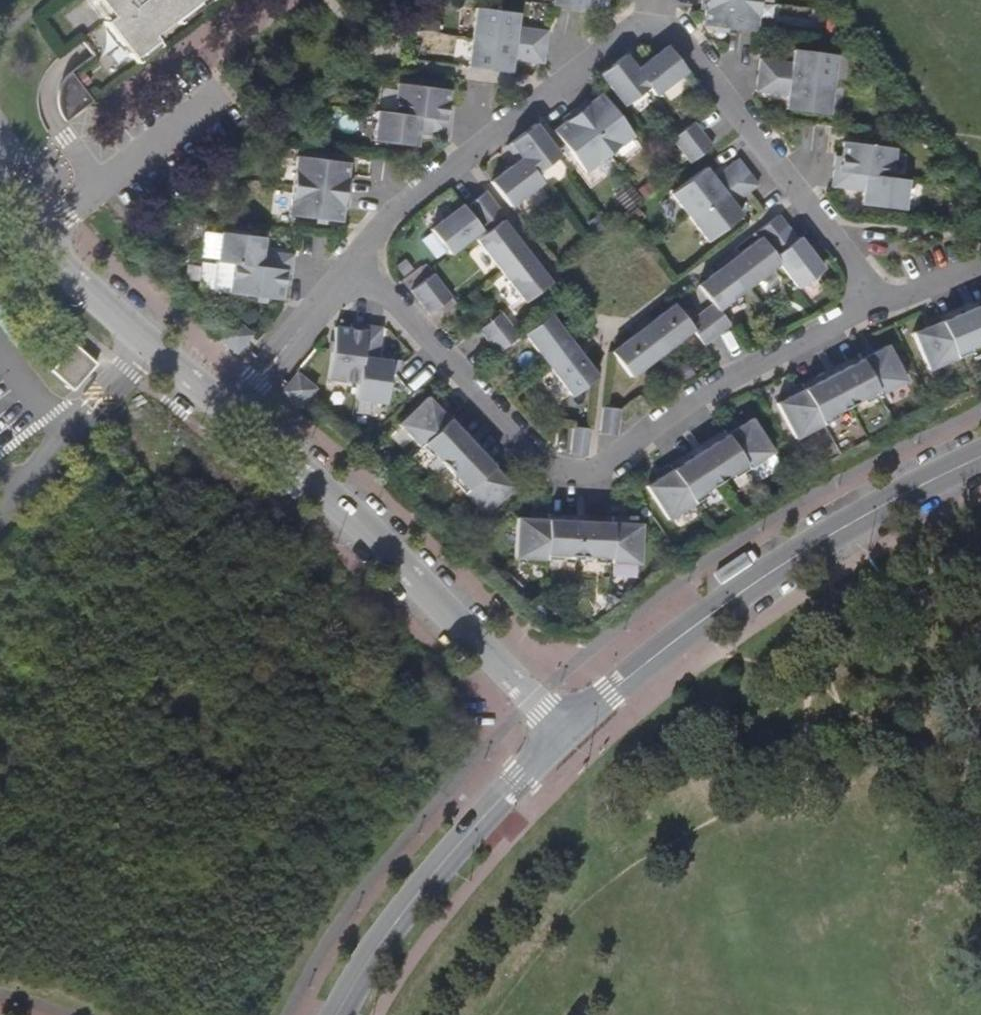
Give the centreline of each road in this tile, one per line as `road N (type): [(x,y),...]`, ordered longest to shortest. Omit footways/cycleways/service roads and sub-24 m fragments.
road 1 (residential): [(355,260),(535,457),(573,472),(601,469),(719,385),(882,302)]
road 2 (residential): [(980,457),(755,580),(648,657),(570,729)]
road 3 (residential): [(235,411),(570,729)]
road 4 (residential): [(654,10),(392,215),(355,260)]
road 5 (residential): [(570,729),(474,824),(392,922),(334,1014)]
road 6 (residential): [(882,302),(654,10)]
road 7 (residential): [(0,175),(81,283),(235,411)]
road 8 (residential): [(235,411),(355,260)]

